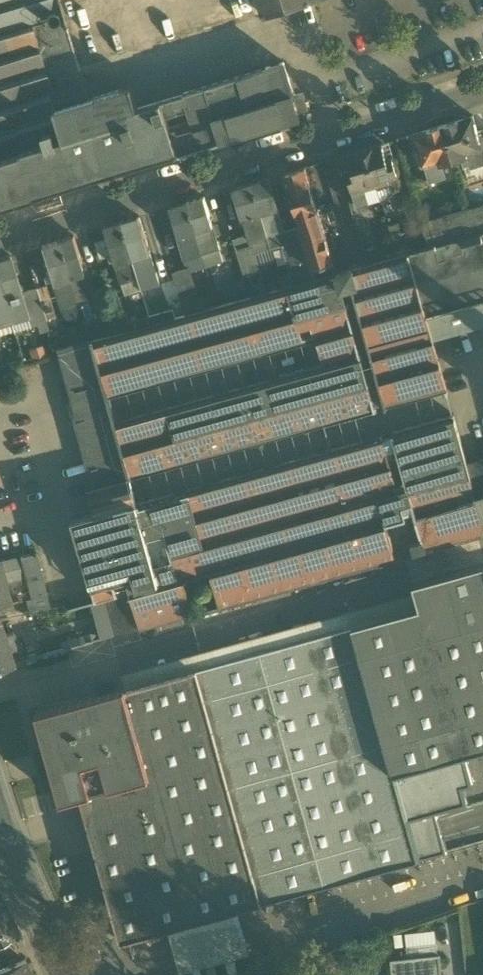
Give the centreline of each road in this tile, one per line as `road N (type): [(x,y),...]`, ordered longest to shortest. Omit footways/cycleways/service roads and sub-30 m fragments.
road 1 (residential): [(482,84),(0,228)]
road 2 (tertiary): [(0,814),(62,974)]

